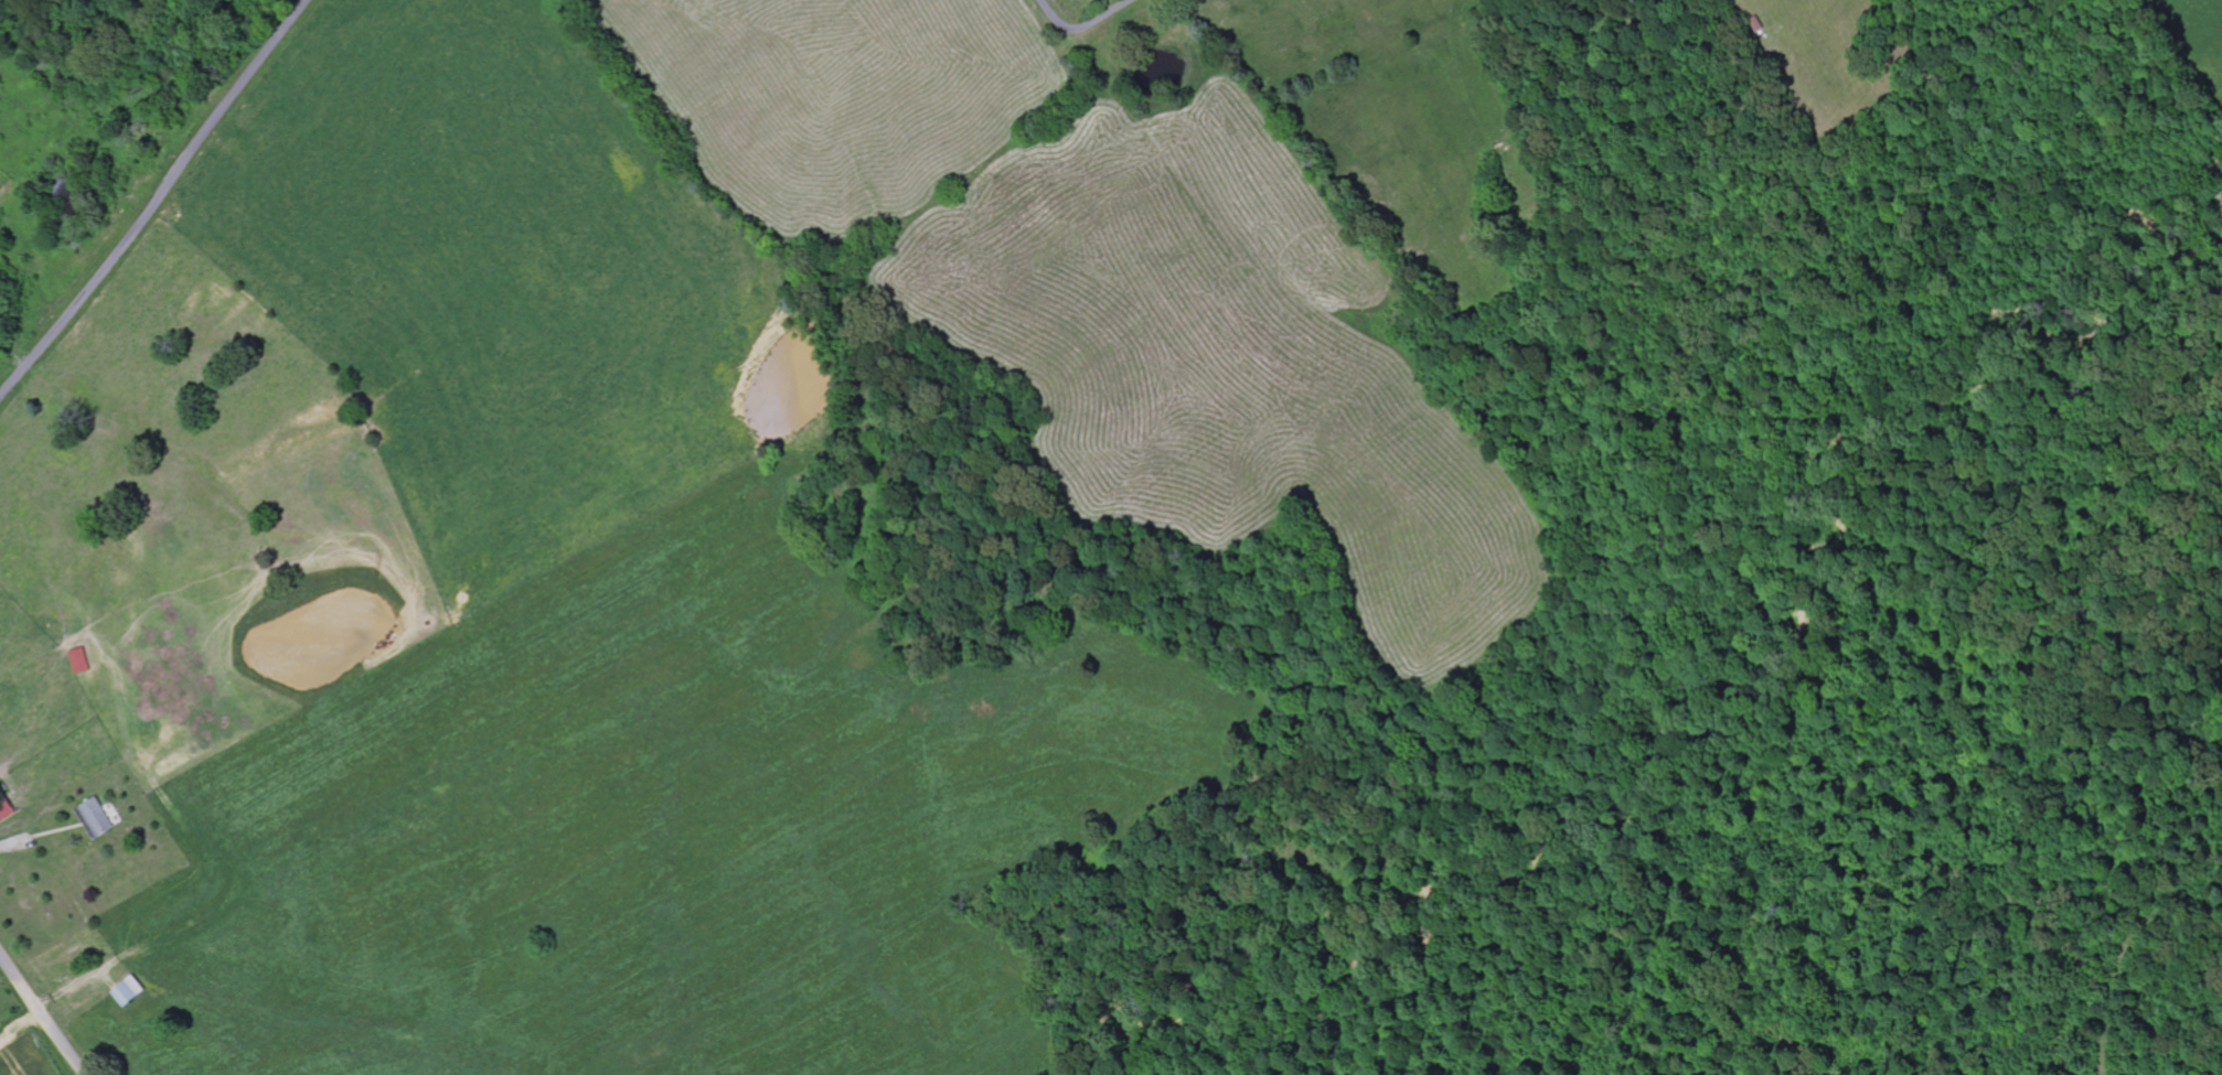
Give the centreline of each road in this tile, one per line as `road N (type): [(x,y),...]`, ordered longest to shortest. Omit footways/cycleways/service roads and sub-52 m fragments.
road 1 (residential): [(309,0),(0,396)]
road 2 (residential): [(86,1074),(0,955)]

